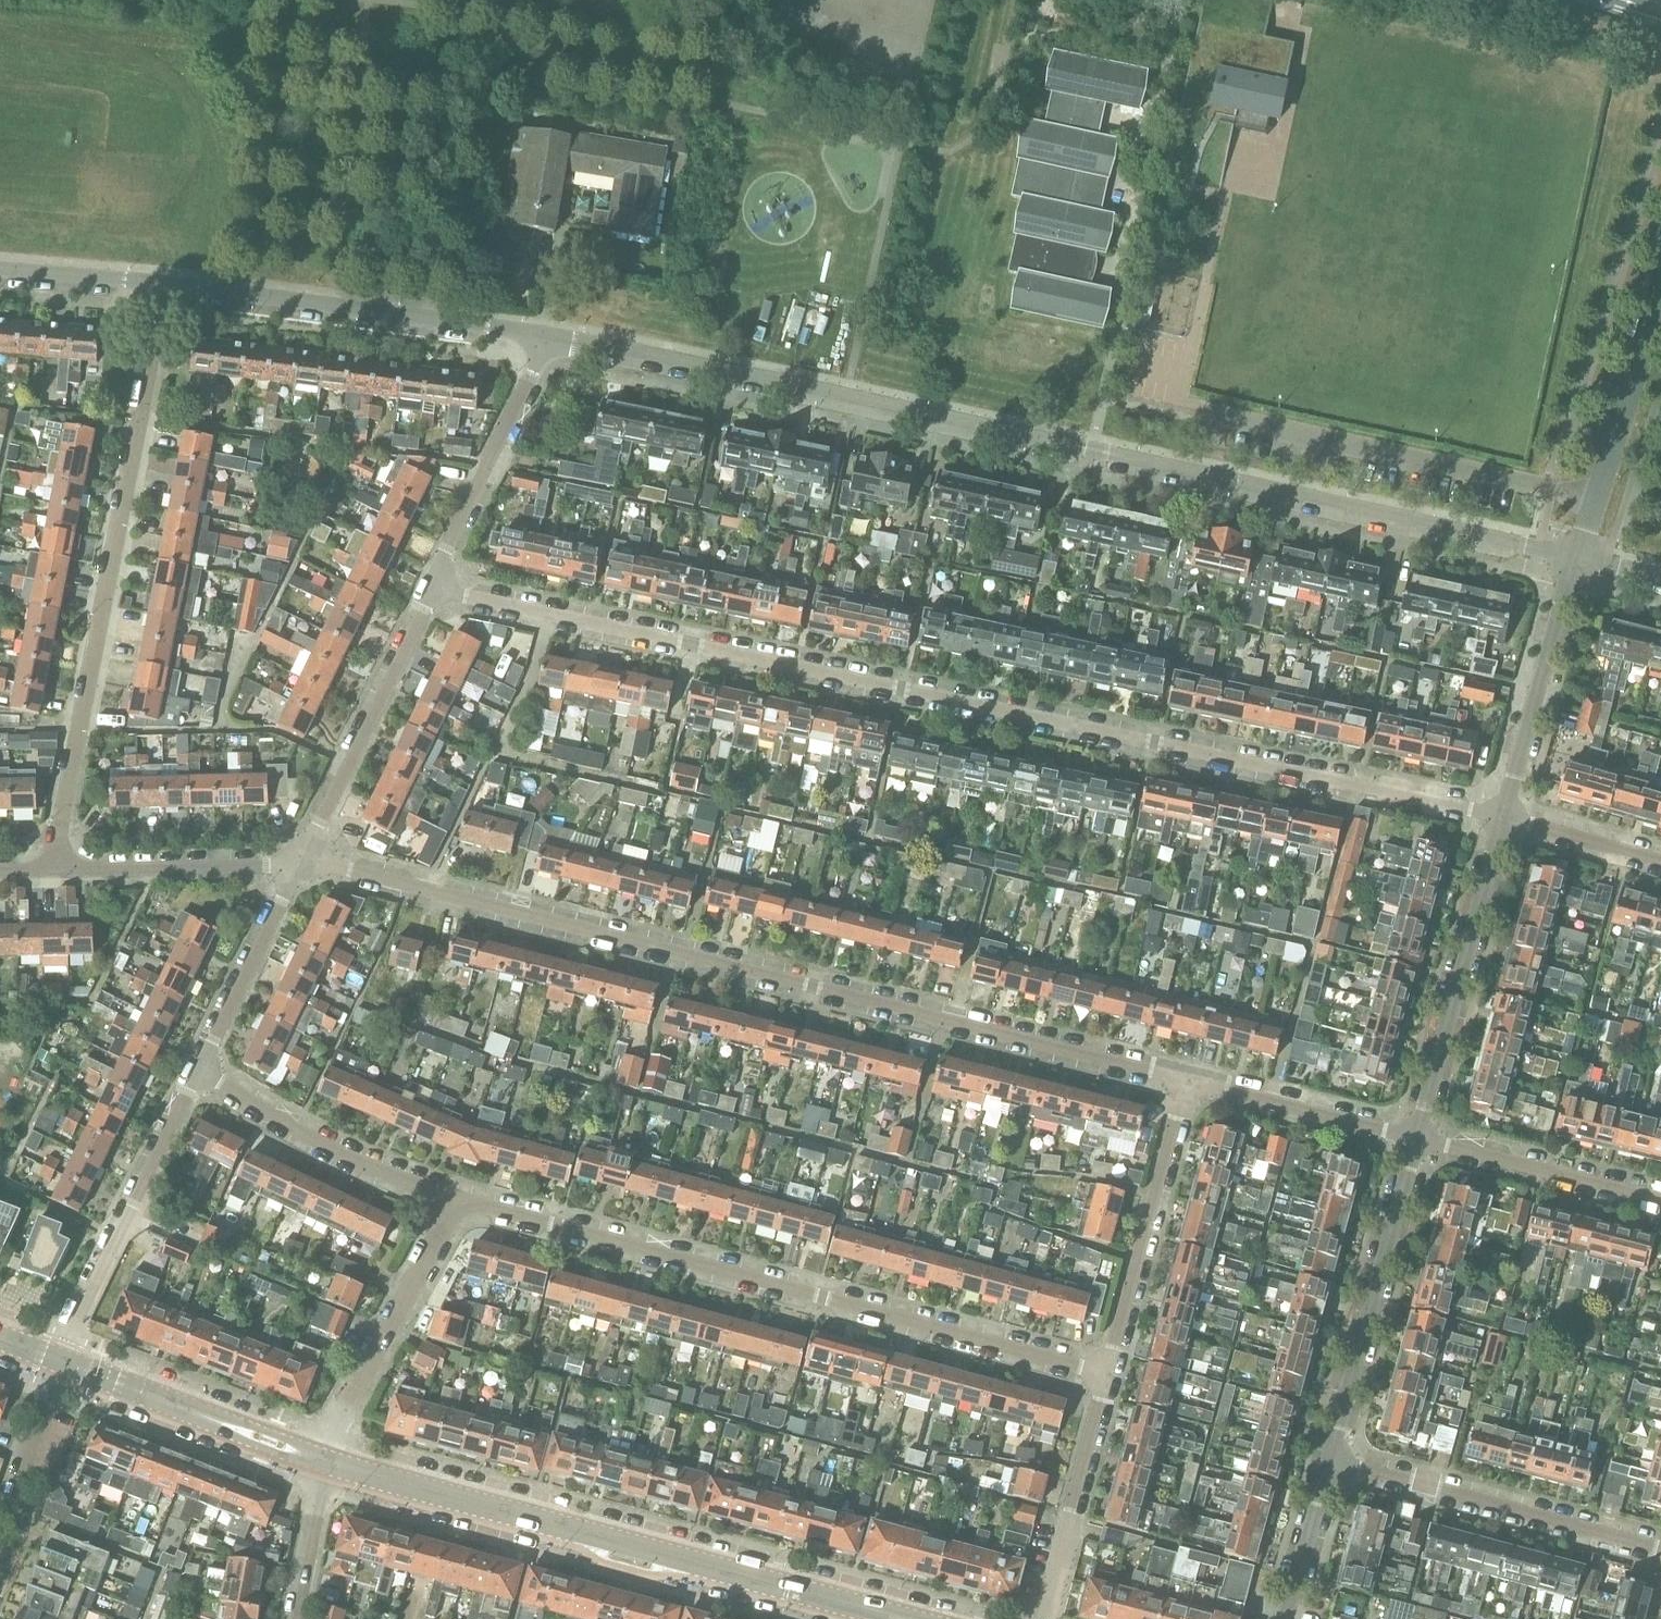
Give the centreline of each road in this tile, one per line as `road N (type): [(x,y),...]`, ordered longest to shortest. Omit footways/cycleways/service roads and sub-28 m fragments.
road 1 (residential): [(1510,819),(431,589)]
road 2 (residential): [(1579,550),(1171,460),(549,339)]
road 3 (residential): [(1185,1081),(334,865),(298,865)]
road 4 (residential): [(1106,1372),(458,1197)]
road 5 (tertiary): [(918,1618),(327,1460)]
road 6 (residential): [(53,869),(170,280)]
road 7 (residential): [(549,339),(170,280)]
road 8 (residential): [(1660,1547),(1328,1460)]
road 9 (residential): [(1328,1460),(1416,1136)]
road 10 (residential): [(1416,1136),(1510,819)]
road 11 (residential): [(61,1362),(201,1071)]
road 12 (residential): [(298,865),(431,589)]
road 13 (residential): [(1106,1372),(1185,1081)]
road 14 (residential): [(327,1460),(458,1197)]
road 15 (residential): [(458,1197),(331,1150),(201,1071)]
road 16 (tertiary): [(327,1460),(61,1362)]
road 17 (residential): [(1510,819),(1579,550)]
road 18 (residential): [(431,589),(549,339)]
road 19 (residential): [(1660,302),(1579,550)]
road 20 (residential): [(1047,1618),(1106,1372)]
road 21 (residential): [(1660,1199),(1416,1136)]
road 22 (residential): [(298,865),(53,869)]
road 23 (residential): [(1416,1136),(1185,1081)]
road 24 (residential): [(0,1585),(25,1521),(19,1480),(61,1362)]
road 25 (residential): [(201,1071),(298,865)]
road 26 (residential): [(170,280),(0,267)]
road 27 (residential): [(1286,1618),(1328,1460)]
road 28 (residential): [(296,1618),(327,1460)]
road 29 (residential): [(1660,861),(1510,819)]

